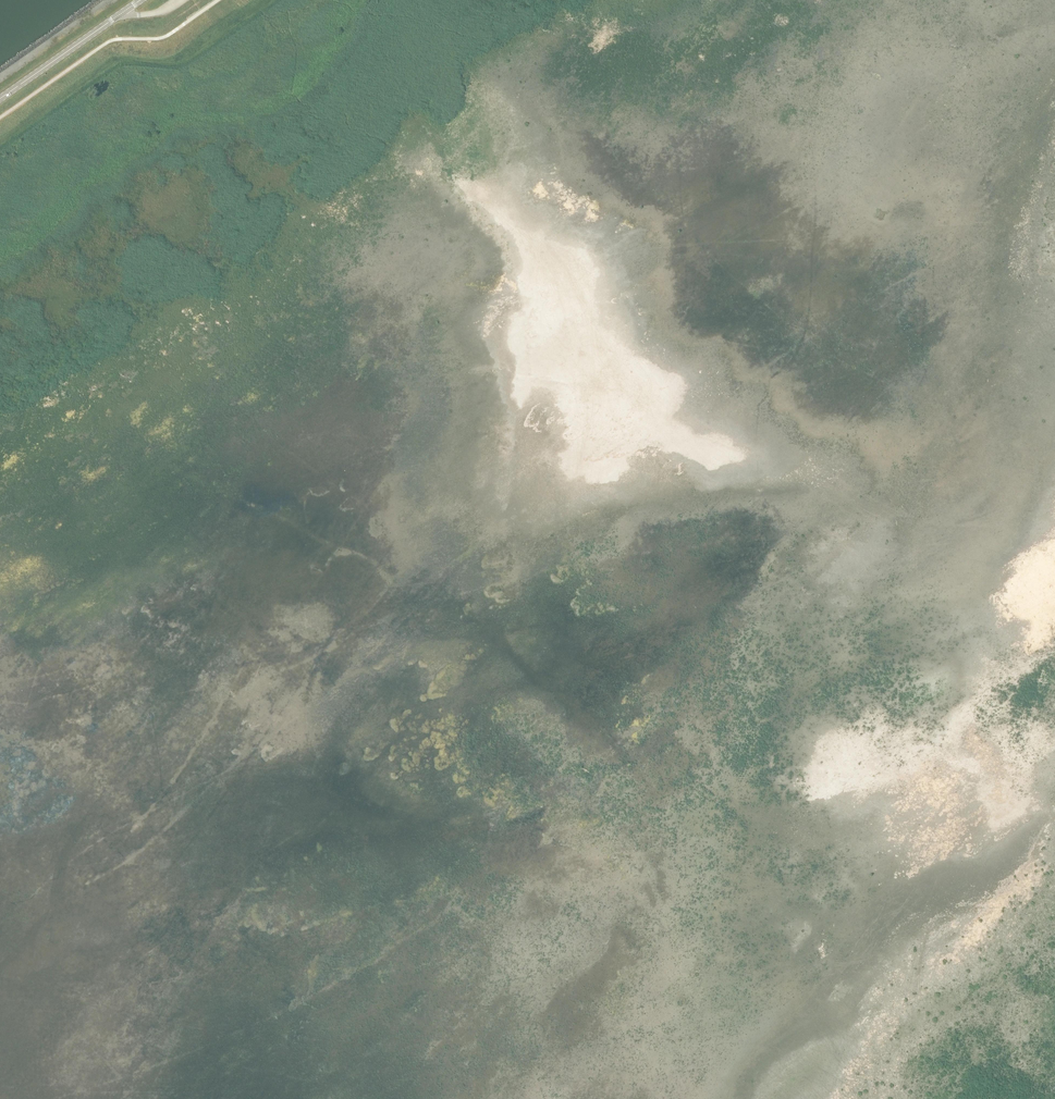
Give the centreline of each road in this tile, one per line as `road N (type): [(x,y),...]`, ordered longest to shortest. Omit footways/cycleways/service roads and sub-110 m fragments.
road 1 (secondary): [(0,97),(138,0)]

